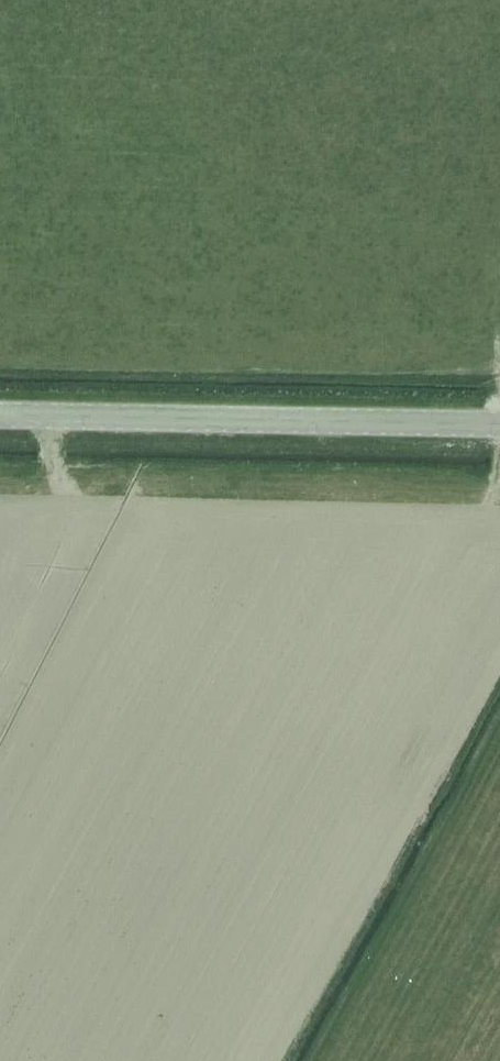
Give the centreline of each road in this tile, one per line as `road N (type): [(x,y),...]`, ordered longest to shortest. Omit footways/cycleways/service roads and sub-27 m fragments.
road 1 (secondary): [(499,423),(0,415)]

